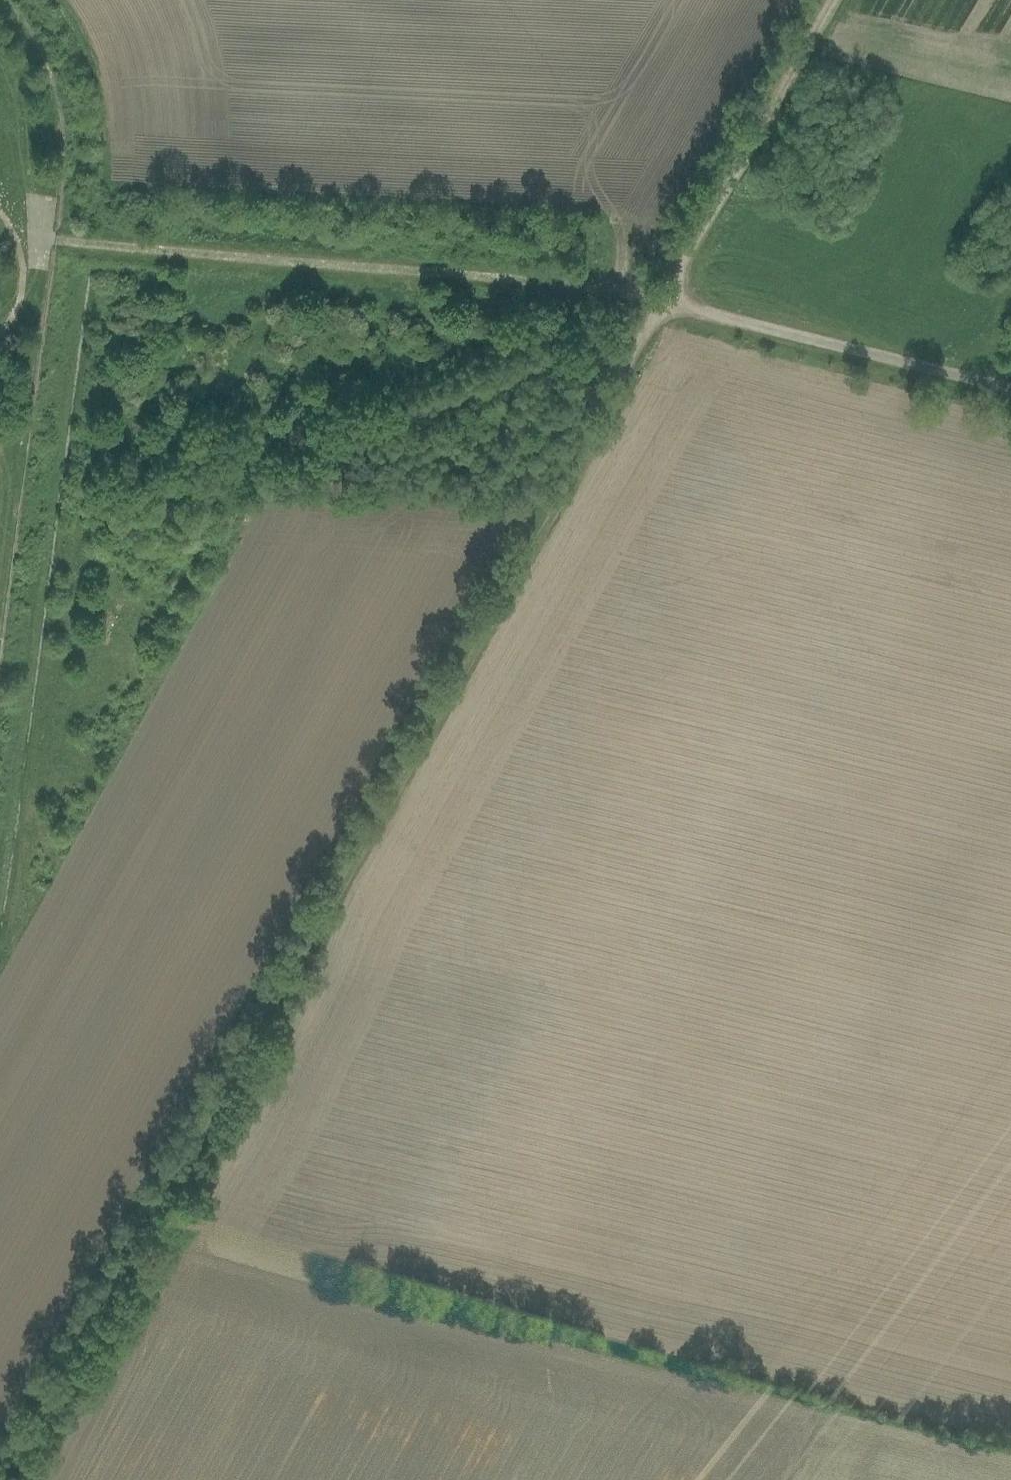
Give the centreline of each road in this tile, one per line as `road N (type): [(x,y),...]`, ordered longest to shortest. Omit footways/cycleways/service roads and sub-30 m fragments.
road 1 (track): [(664,302),(9,1479)]
road 2 (track): [(664,302),(60,240)]
road 3 (residential): [(1010,388),(664,302)]
road 4 (track): [(837,0),(664,302)]

